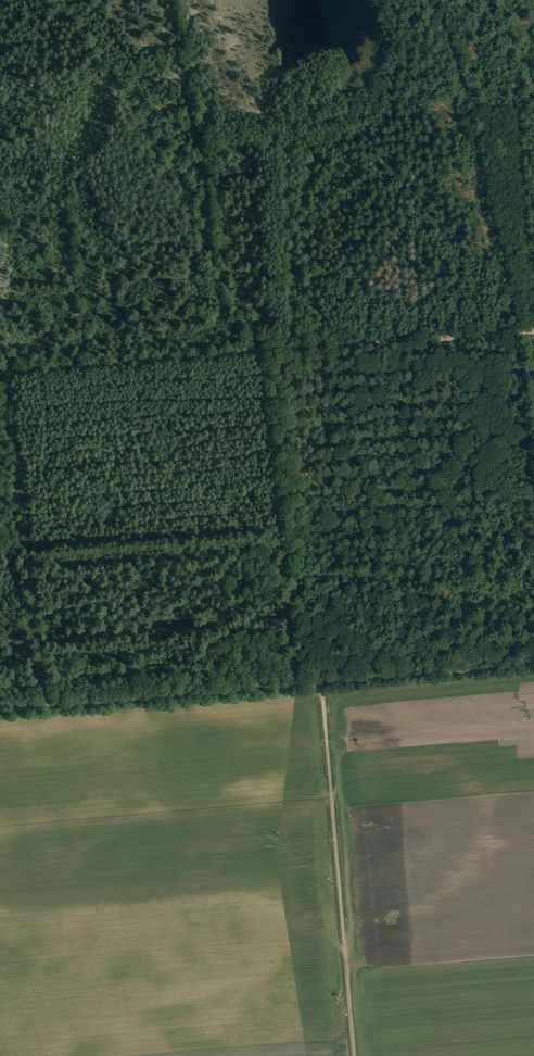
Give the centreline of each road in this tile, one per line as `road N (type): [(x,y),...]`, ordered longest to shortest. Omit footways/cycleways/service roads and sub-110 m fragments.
road 1 (track): [(533,329),(0,370)]
road 2 (track): [(321,685),(354,1055)]
road 3 (track): [(298,672),(263,350)]
road 4 (track): [(0,713),(299,687)]
road 5 (track): [(321,685),(533,664)]
road 6 (track): [(29,554),(5,370)]
road 7 (track): [(533,499),(517,330)]
road 8 (track): [(44,685),(29,554)]

